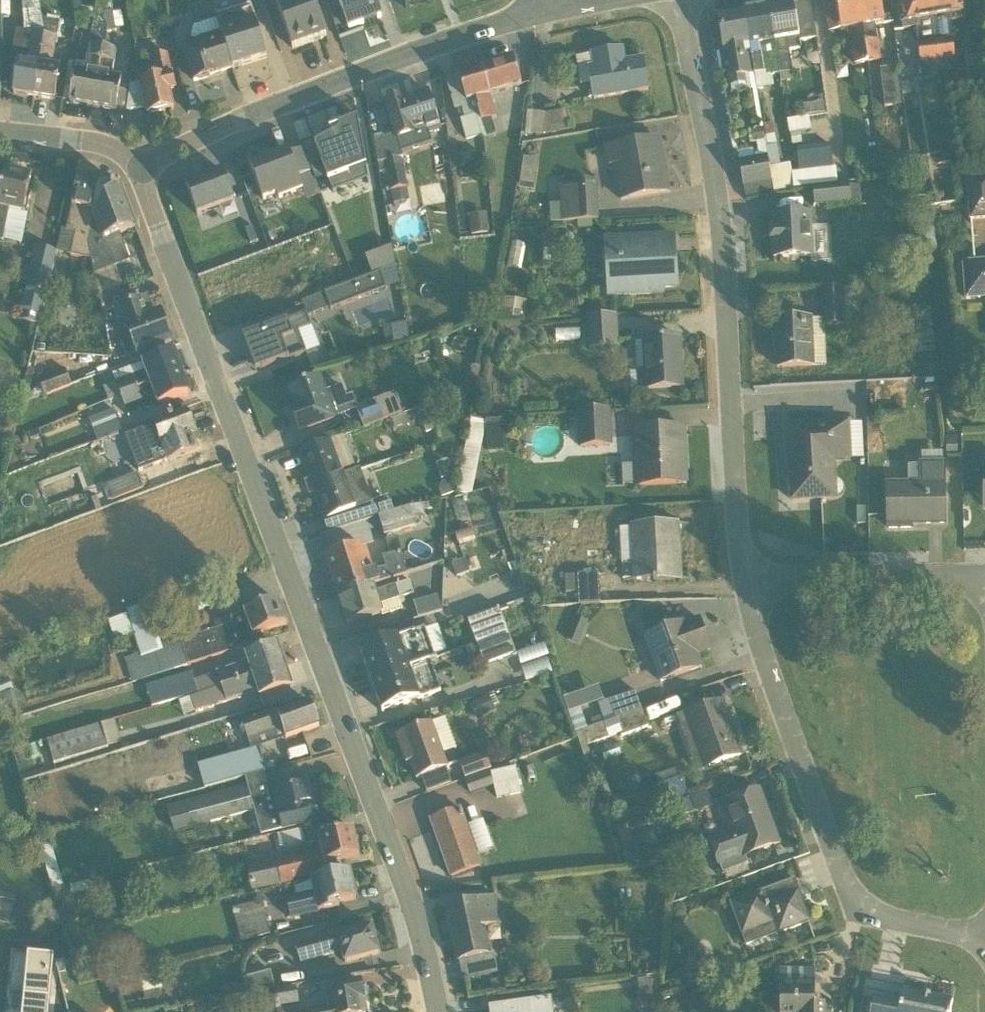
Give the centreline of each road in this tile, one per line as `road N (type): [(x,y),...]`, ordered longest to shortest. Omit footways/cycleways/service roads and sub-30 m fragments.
road 1 (residential): [(136,165),(392,851),(437,1011)]
road 2 (residential): [(746,584),(717,190),(678,0)]
road 3 (residential): [(984,937),(857,907),(760,648),(746,584)]
road 4 (residential): [(136,165),(401,57),(548,12)]
road 5 (residential): [(984,575),(826,575),(746,584)]
road 6 (residential): [(0,133),(111,144),(136,165)]

